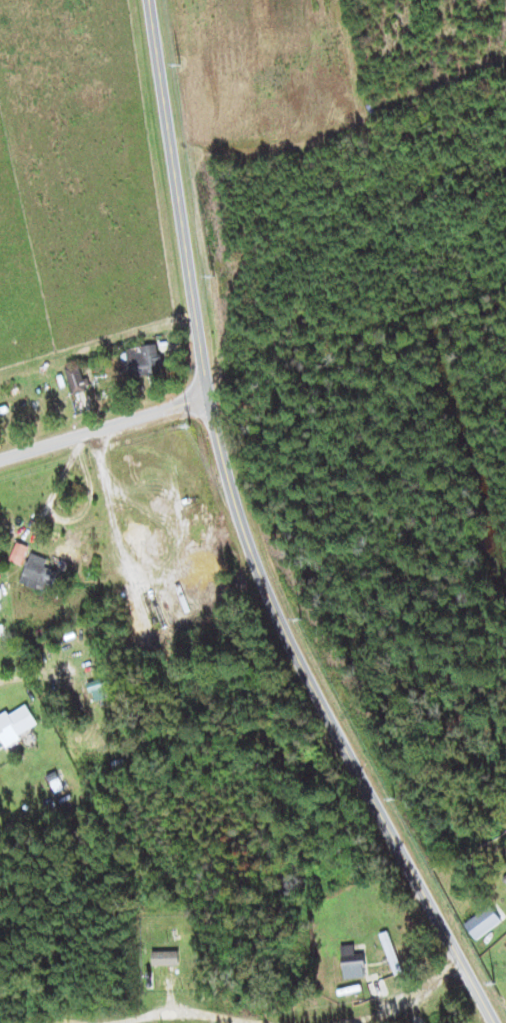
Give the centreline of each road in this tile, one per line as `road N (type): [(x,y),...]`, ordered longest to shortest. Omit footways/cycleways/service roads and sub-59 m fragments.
road 1 (tertiary): [(494,1022),(300,666),(244,535),(207,395),(153,0)]
road 2 (residential): [(0,460),(207,395)]
road 3 (residential): [(264,1022),(177,1014),(59,1022)]
road 4 (residential): [(463,967),(409,1002),(337,1022)]

